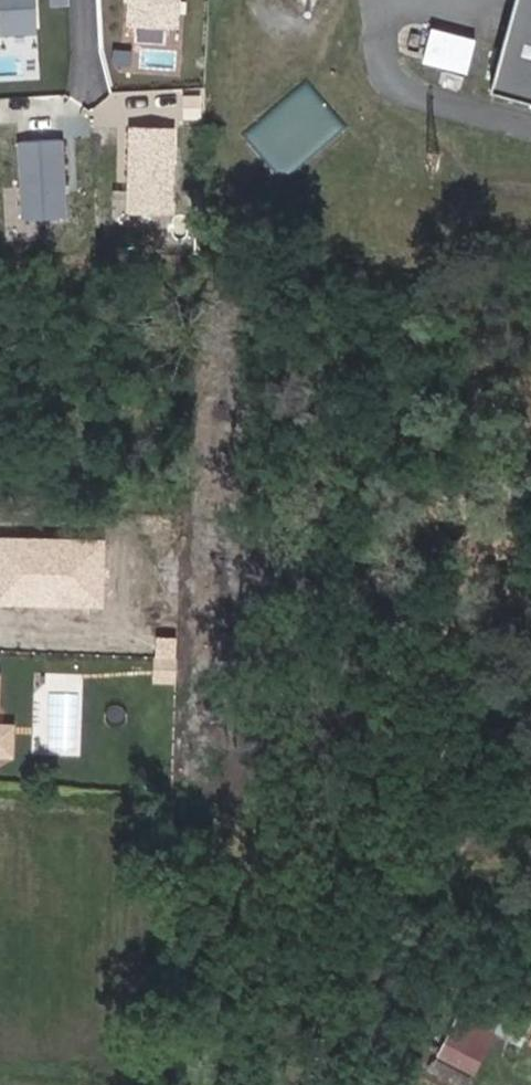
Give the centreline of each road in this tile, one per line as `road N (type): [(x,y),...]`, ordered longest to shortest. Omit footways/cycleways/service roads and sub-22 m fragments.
road 1 (track): [(0,812),(119,821),(144,1084)]
road 2 (track): [(0,1074),(136,1084)]

